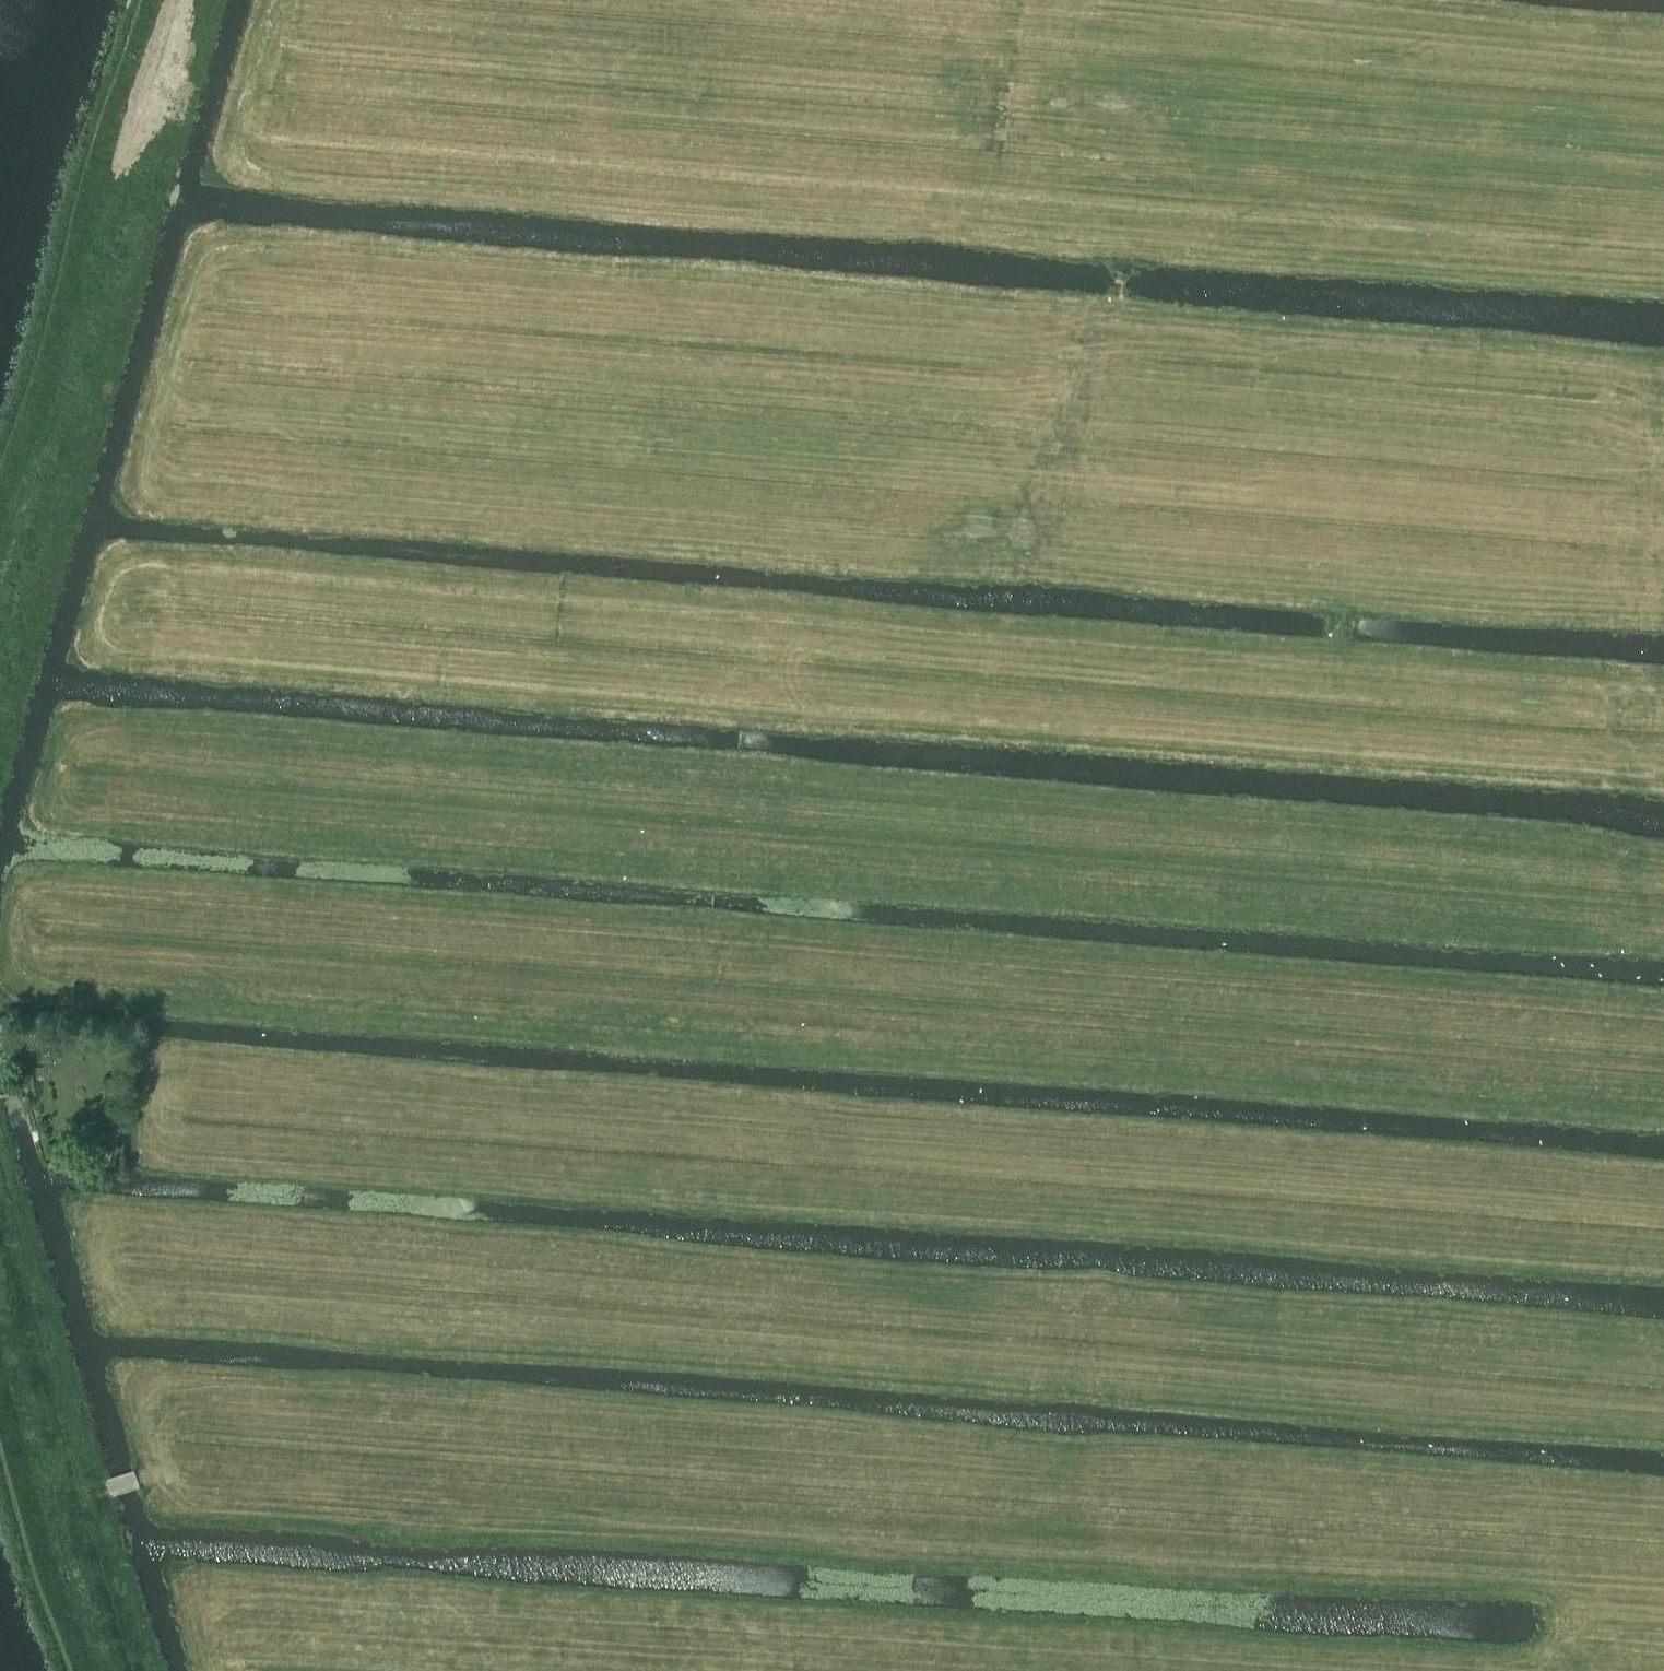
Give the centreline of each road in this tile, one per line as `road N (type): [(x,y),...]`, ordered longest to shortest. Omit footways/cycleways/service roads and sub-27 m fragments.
road 1 (track): [(238,1474),(155,1475),(23,1514)]
road 2 (track): [(1504,1540),(1663,1547)]

